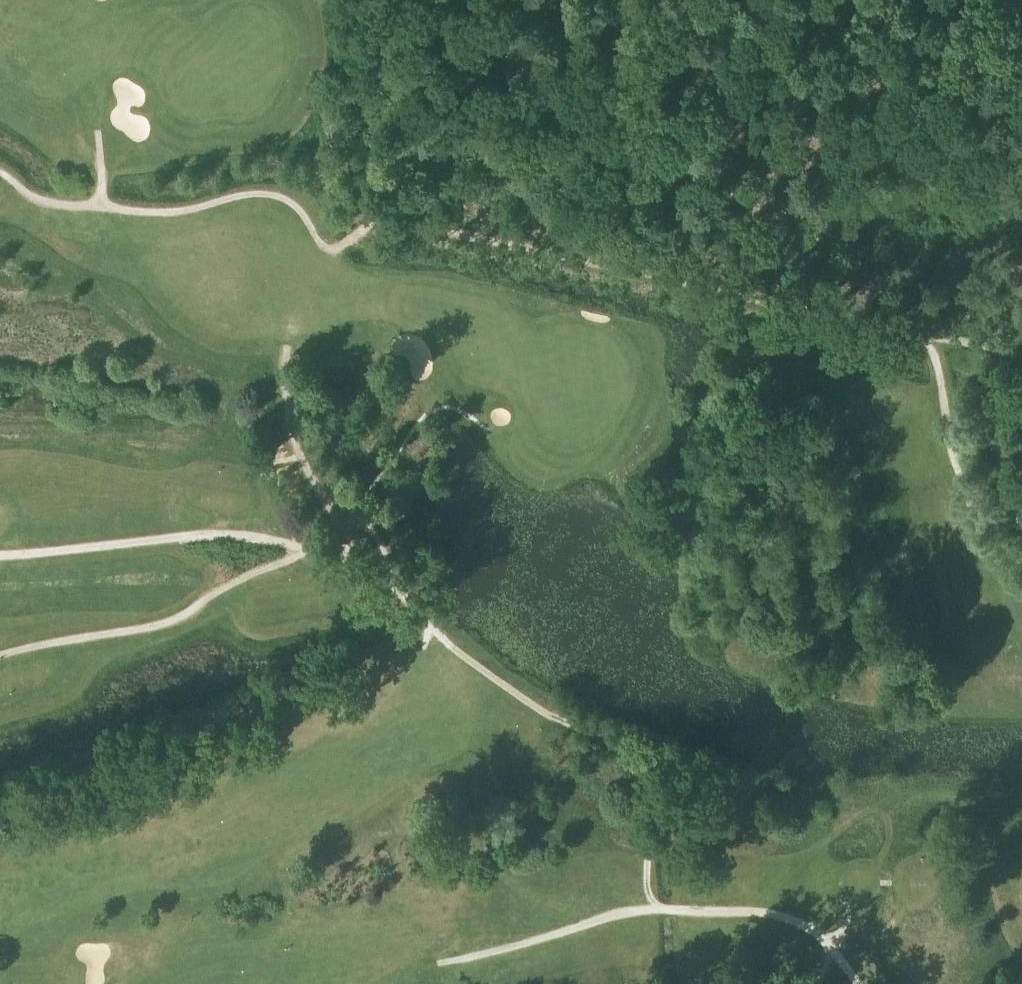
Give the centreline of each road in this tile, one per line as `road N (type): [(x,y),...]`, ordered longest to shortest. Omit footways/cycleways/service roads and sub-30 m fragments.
road 1 (track): [(367,0),(352,172),(359,194),(381,214),(1021,357)]

